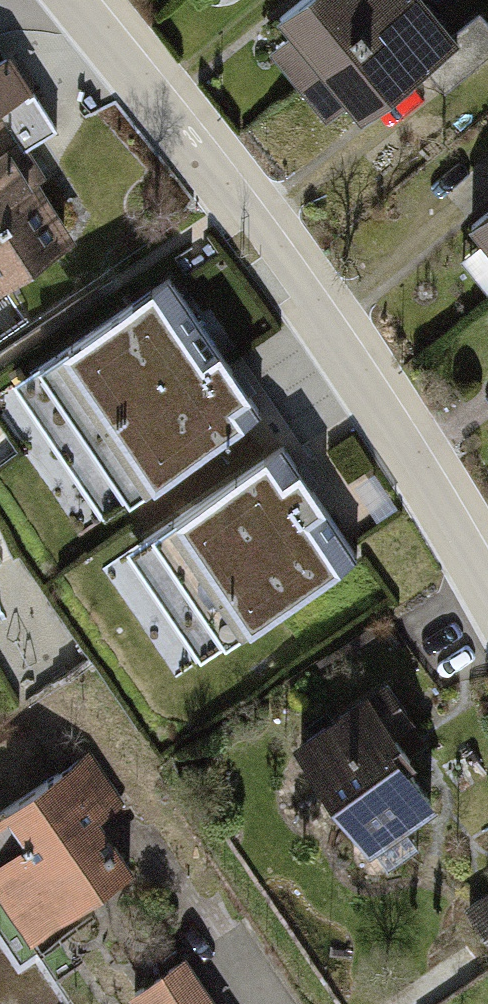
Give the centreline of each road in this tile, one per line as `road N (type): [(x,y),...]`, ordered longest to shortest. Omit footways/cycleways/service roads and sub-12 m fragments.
road 1 (residential): [(76,0),(313,295),(487,588)]

